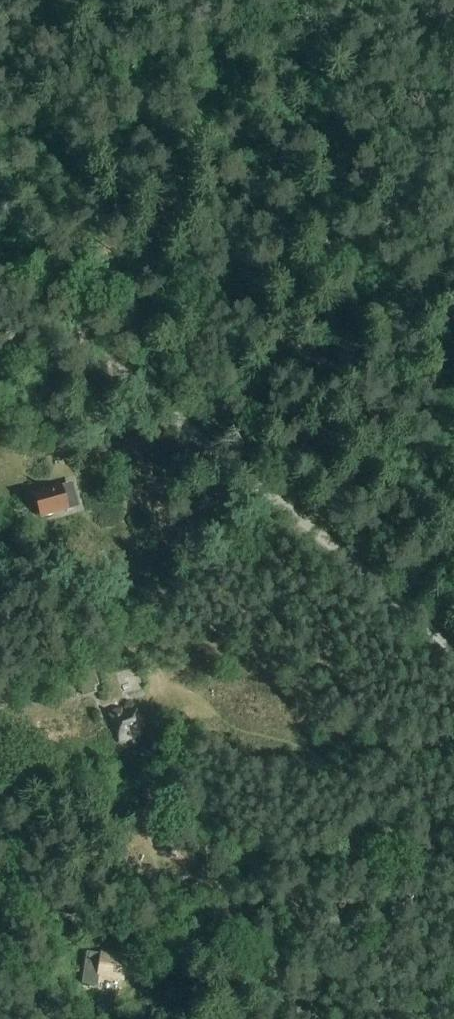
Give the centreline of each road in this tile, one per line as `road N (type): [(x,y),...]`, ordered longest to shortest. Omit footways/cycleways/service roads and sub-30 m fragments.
road 1 (track): [(453,655),(339,550),(0,284)]
road 2 (track): [(228,914),(278,924),(367,845),(402,837),(453,844)]
road 3 (track): [(146,677),(147,625),(172,596),(205,566),(309,507)]
road 4 (track): [(26,451),(0,319)]

